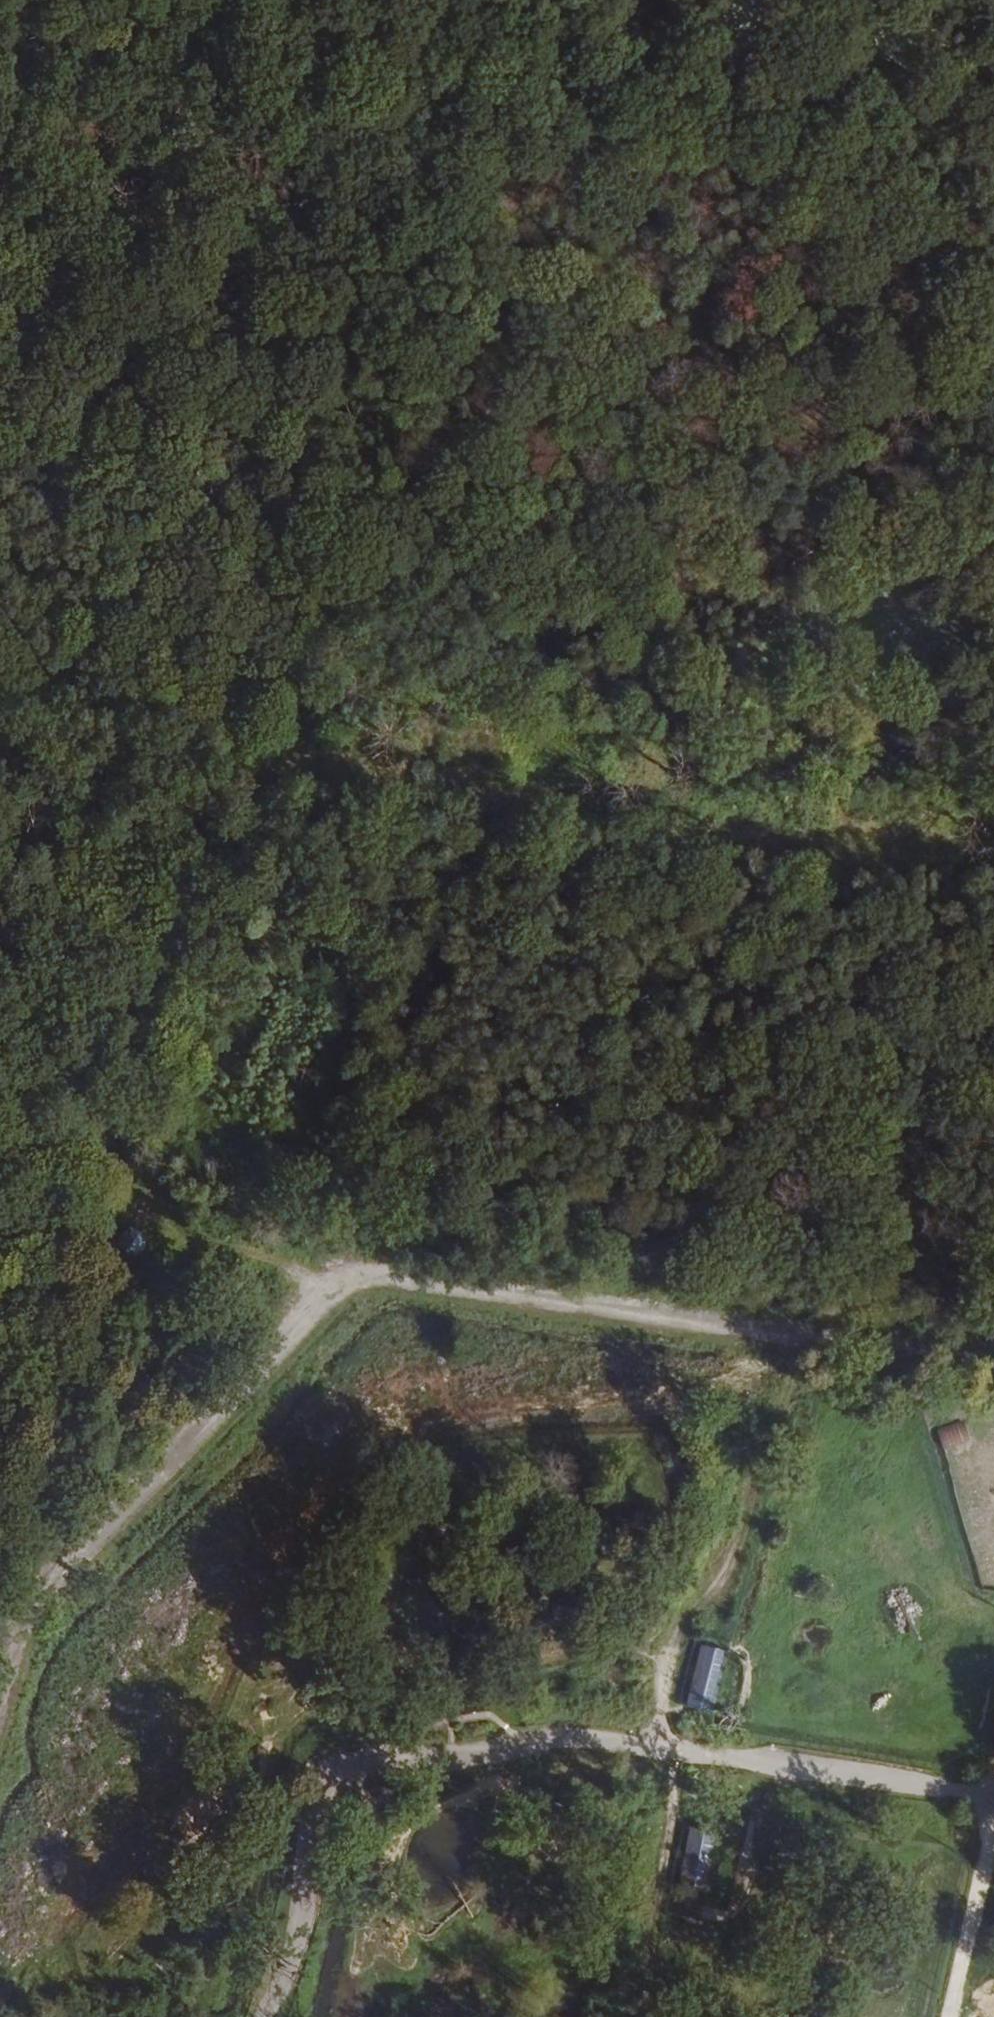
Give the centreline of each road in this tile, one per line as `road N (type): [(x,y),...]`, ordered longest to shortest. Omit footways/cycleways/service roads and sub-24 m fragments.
road 1 (track): [(133,1222),(492,0)]
road 2 (track): [(0,1204),(133,1222),(224,1256),(319,1275),(637,1302),(993,1364)]
road 3 (track): [(0,1656),(14,1609),(288,1333),(319,1275)]

